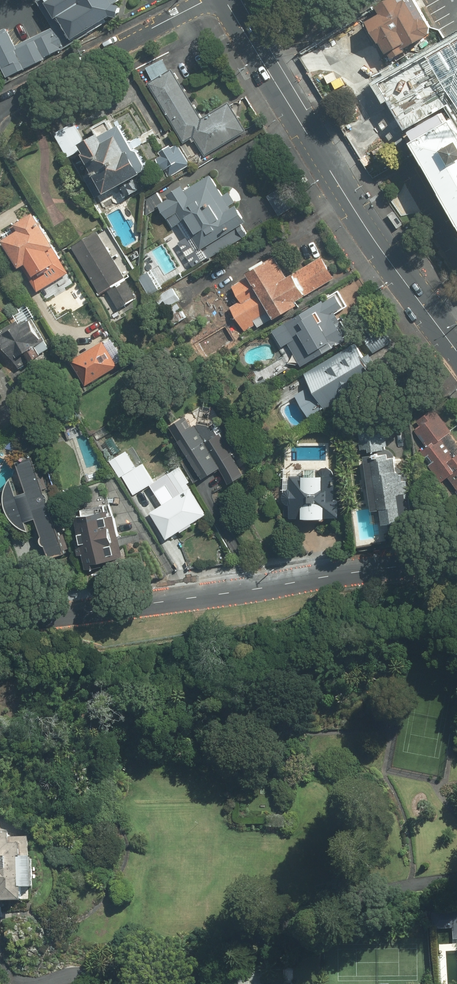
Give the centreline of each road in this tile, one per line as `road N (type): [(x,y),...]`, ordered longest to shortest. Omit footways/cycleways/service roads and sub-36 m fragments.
road 1 (residential): [(456,563),(0,620)]
road 2 (secondary): [(225,0),(346,199),(456,352)]
road 3 (residential): [(209,0),(0,108)]

